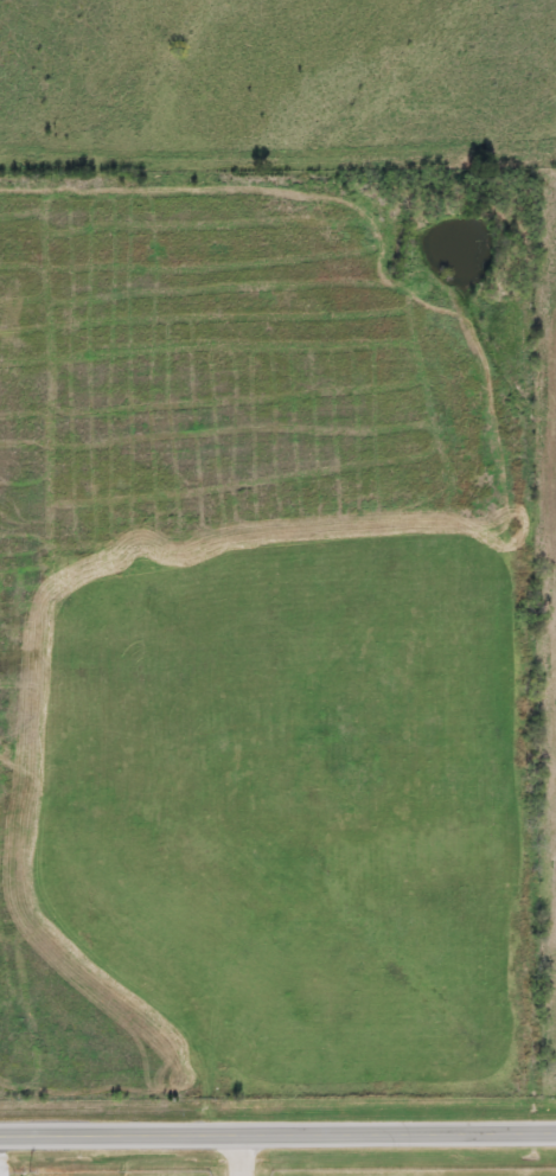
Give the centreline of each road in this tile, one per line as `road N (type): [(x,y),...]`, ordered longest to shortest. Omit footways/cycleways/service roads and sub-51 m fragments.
road 1 (secondary): [(555,1125),(0,1131)]

